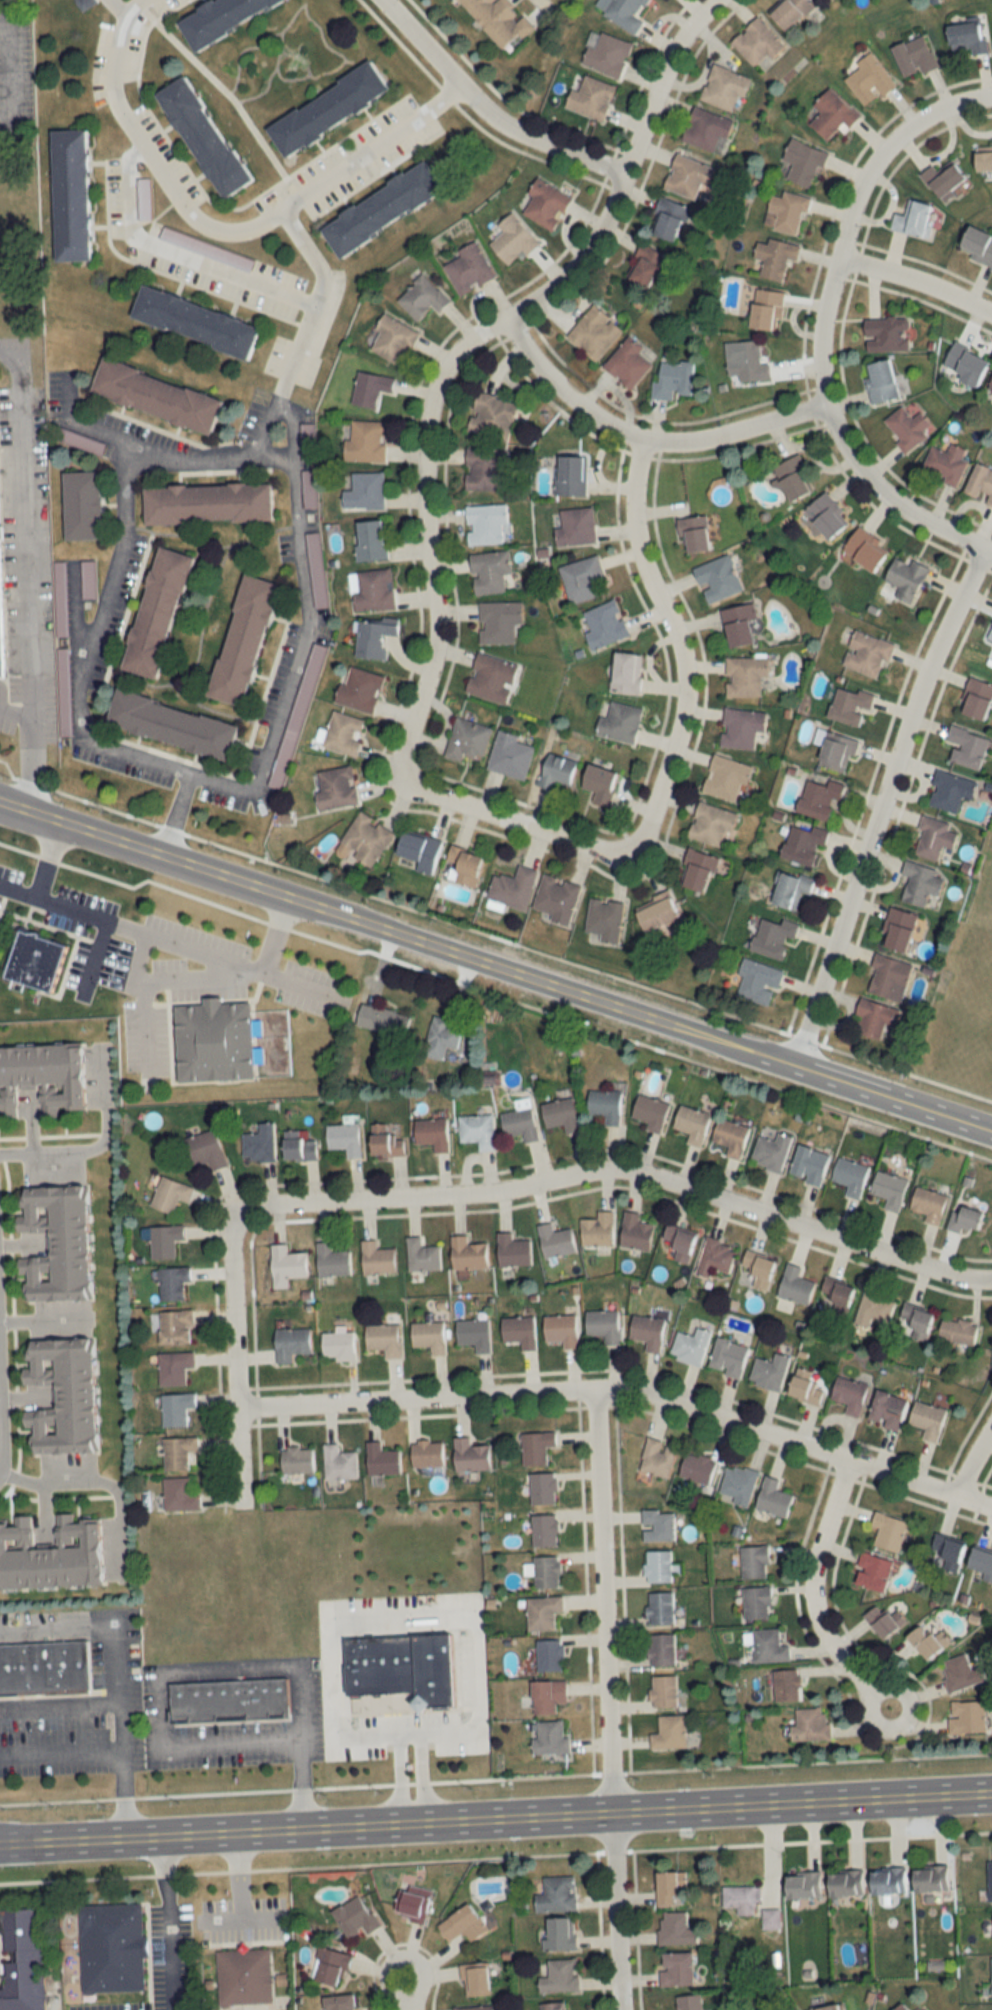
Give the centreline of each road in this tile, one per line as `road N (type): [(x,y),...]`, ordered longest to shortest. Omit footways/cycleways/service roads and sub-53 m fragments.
road 1 (tertiary): [(0,799),(991,1132)]
road 2 (tertiary): [(0,1846),(991,1794)]
road 3 (residential): [(715,0),(643,115),(591,244),(571,271),(449,357),(430,390),(421,487),(434,633),(404,764)]
road 4 (residential): [(237,1405),(626,1393),(991,1509)]
road 5 (residential): [(991,1279),(921,1267),(629,1172),(496,1195),(244,1211)]
road 6 (residential): [(404,764),(411,779),(445,798),(589,846),(620,848),(641,830),(677,731),(680,683),(677,646),(635,533),(638,442)]
road 7 (residential): [(595,1391),(622,2009)]
road 8 (residential): [(150,0),(114,39),(107,81),(113,101),(181,208),(220,233),(260,224),(429,109),(457,80)]
road 9 (residential): [(792,1066),(910,713),(978,551)]
road 10 (residential): [(30,808),(13,347),(0,346)]
road 11 (residential): [(822,404),(816,365),(823,305),(857,184),(910,126),(991,97)]
road 12 (residential): [(822,404),(720,434),(638,442),(539,369),(504,317)]
road 13 (residential): [(292,471),(307,633),(254,791)]
road 14 (residential): [(244,1211),(231,1258),(245,1508)]
road 15 (residential): [(847,1463),(811,1564),(813,1614),(836,1656),(891,1711)]
road 16 (residential): [(991,557),(886,496),(822,404)]
road 17 (residential): [(281,210),(323,270),(280,390)]
road 18 (residential): [(457,80),(497,118),(617,178)]
road 19 (residential): [(991,316),(836,259)]

